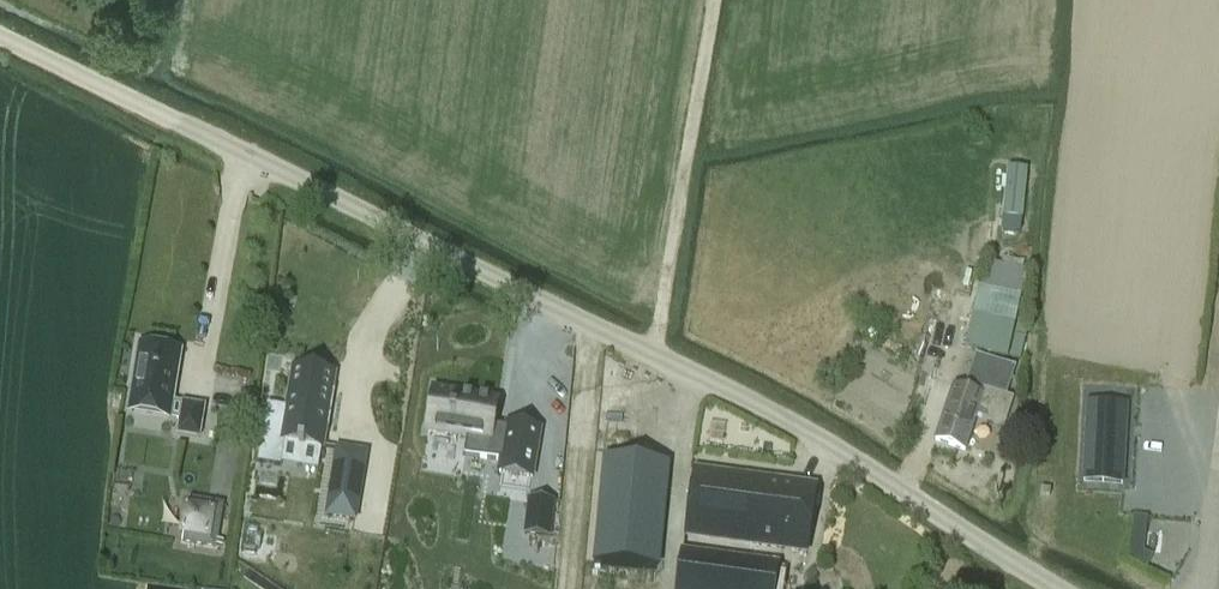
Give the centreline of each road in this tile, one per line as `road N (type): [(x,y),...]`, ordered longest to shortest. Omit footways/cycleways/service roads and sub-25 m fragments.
road 1 (unclassified): [(1069,588),(863,473),(0,22)]

